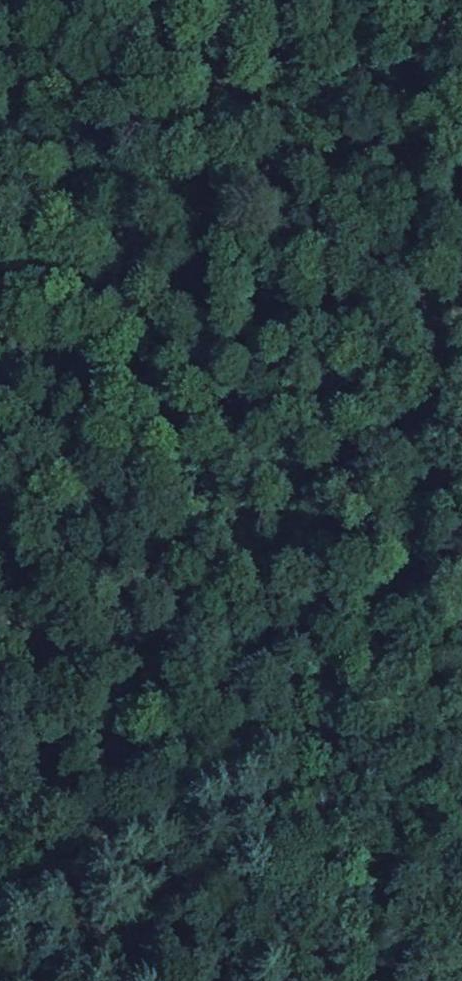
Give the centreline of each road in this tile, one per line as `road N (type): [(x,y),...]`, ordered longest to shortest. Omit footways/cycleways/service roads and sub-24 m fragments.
road 1 (track): [(0,904),(461,609)]

